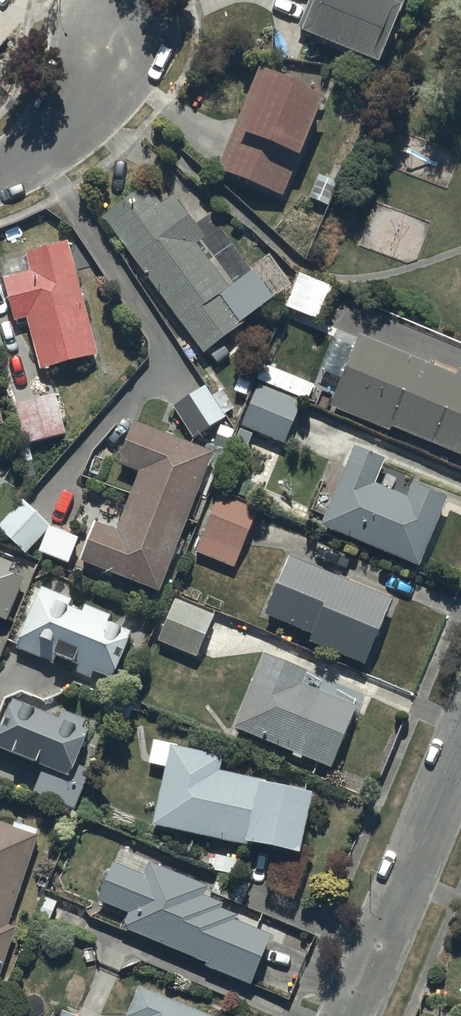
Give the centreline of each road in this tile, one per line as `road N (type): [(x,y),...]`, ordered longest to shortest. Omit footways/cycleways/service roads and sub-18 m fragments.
road 1 (residential): [(460,760),(356,1015)]
road 2 (residential): [(0,170),(84,104),(113,25)]

